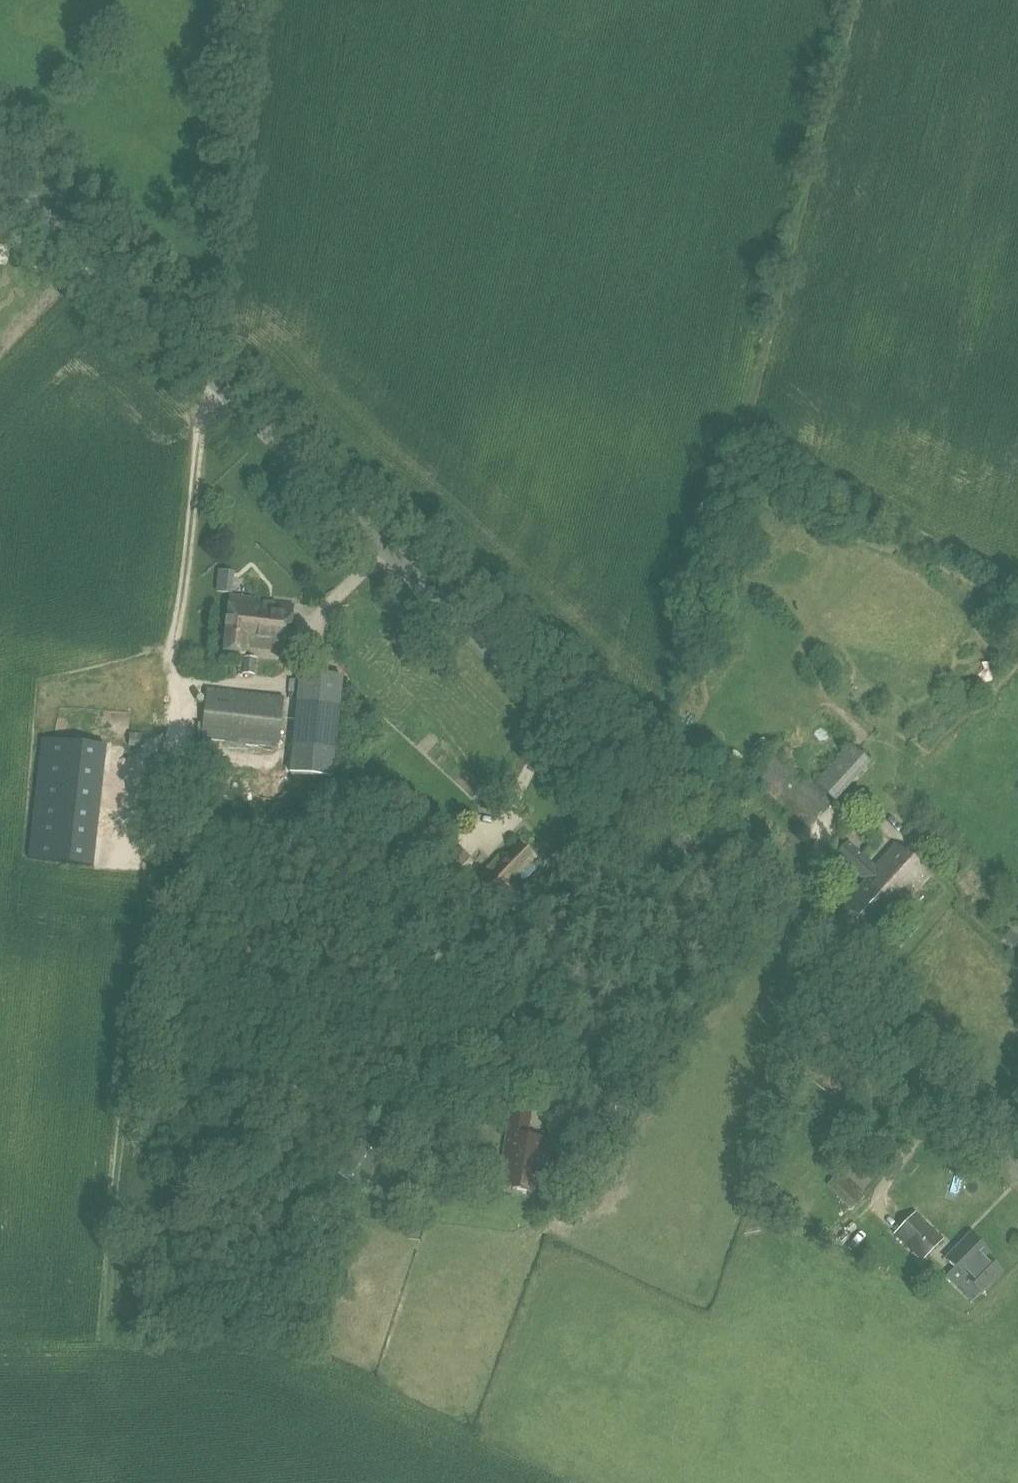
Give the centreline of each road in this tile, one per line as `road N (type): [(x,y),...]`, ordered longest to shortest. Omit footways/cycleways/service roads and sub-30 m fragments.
road 1 (unclassified): [(1017,1163),(712,856),(0,171)]

